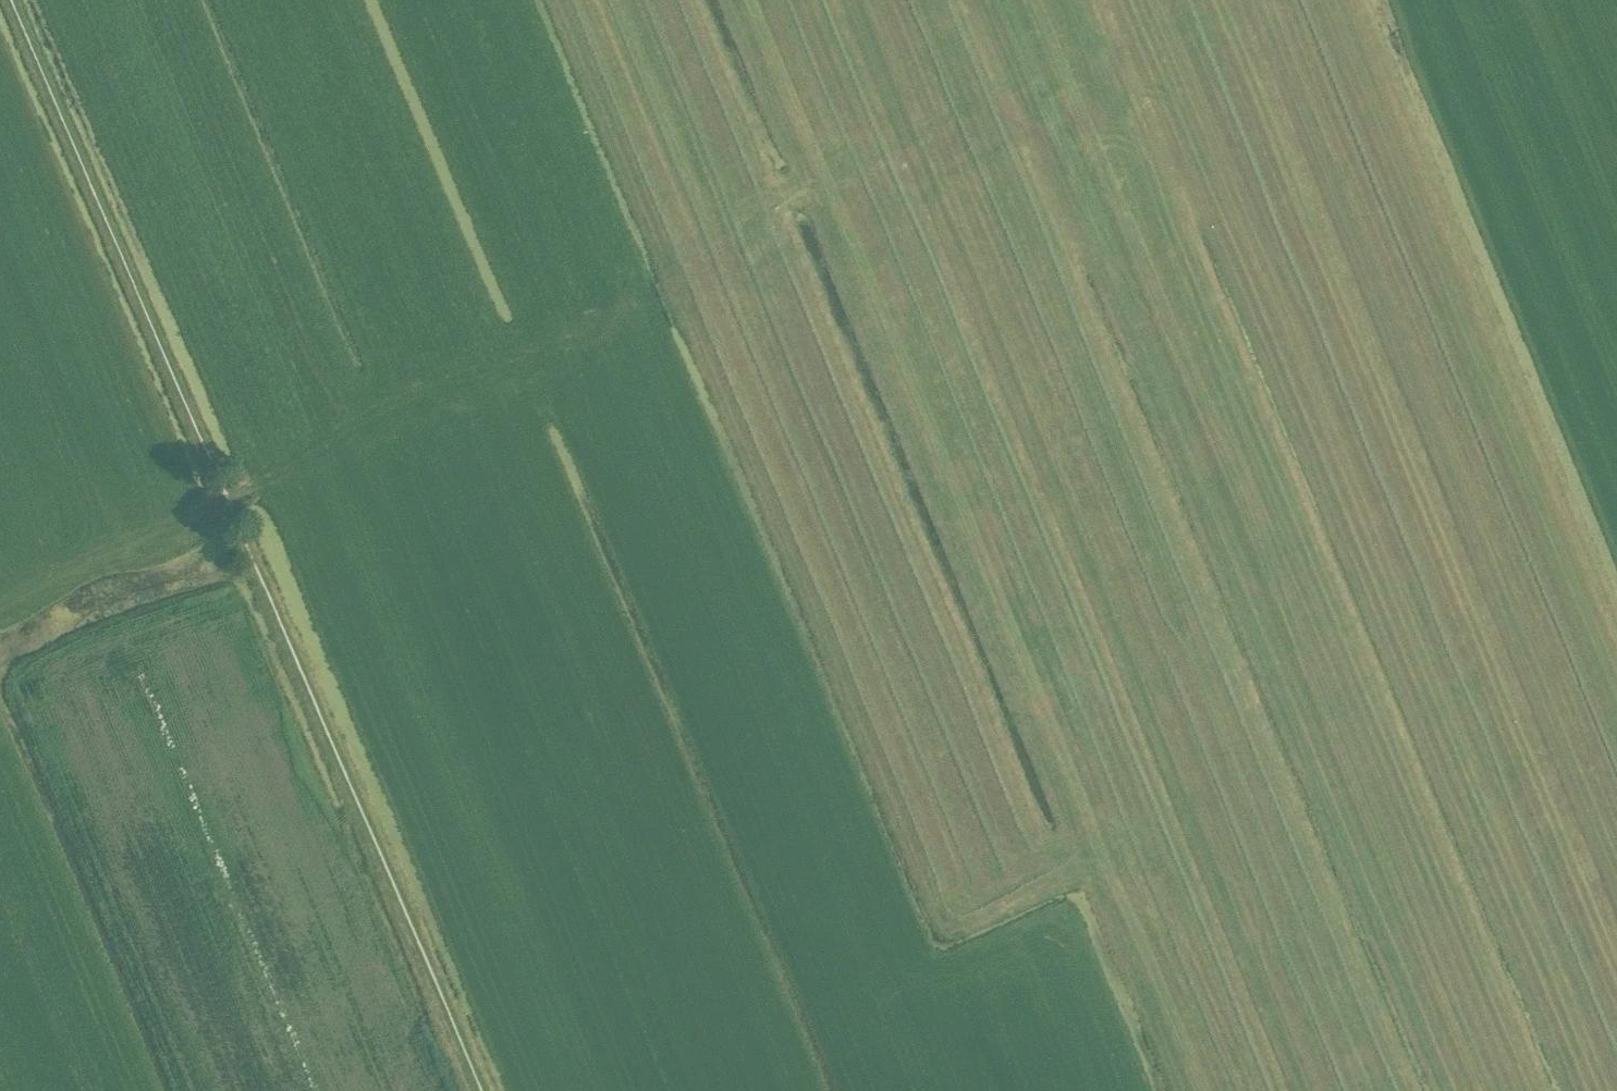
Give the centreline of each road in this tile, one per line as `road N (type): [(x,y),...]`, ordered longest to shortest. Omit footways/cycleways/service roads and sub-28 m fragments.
road 1 (track): [(228,502),(0,614)]

